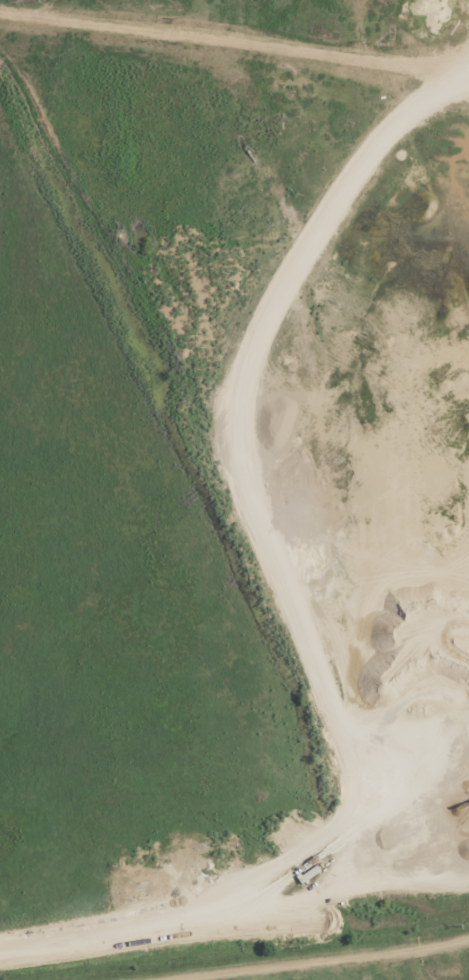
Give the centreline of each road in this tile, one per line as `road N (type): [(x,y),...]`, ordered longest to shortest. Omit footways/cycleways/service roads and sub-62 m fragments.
road 1 (residential): [(158,979),(468,929)]

